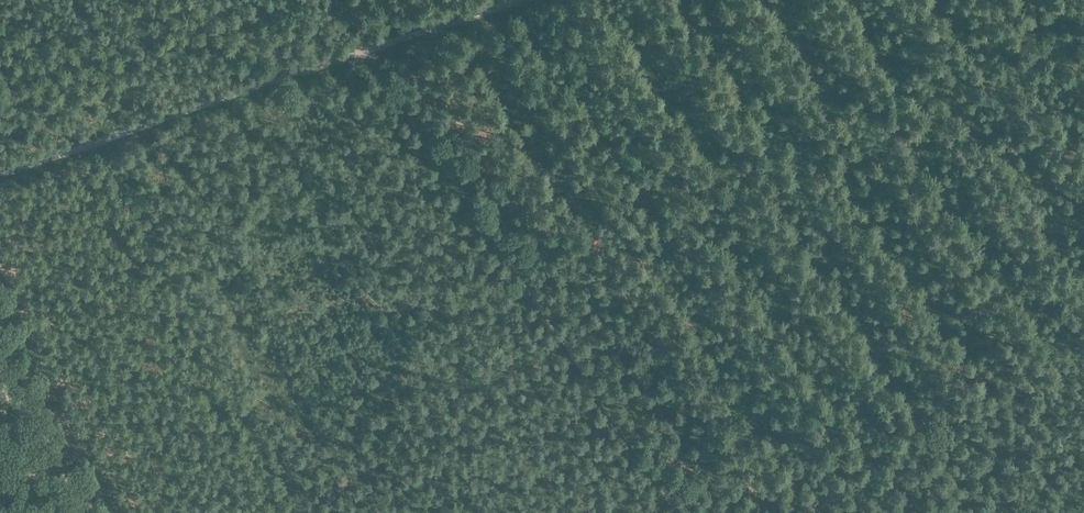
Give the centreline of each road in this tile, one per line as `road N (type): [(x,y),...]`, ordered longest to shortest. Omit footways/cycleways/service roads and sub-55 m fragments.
road 1 (track): [(678,512),(364,53),(339,0)]
road 2 (track): [(517,0),(0,176)]

